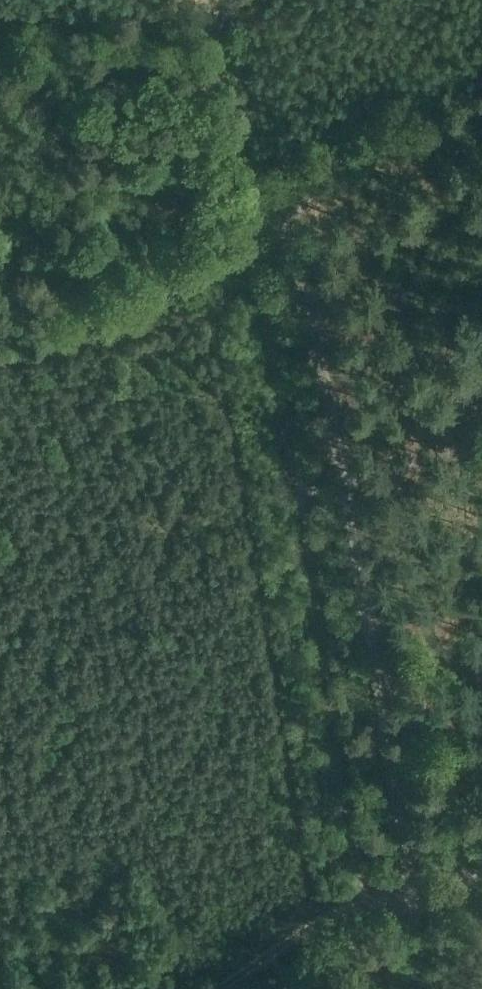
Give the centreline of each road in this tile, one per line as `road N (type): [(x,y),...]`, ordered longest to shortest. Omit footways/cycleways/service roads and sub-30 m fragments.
road 1 (track): [(407,894),(345,487)]
road 2 (track): [(345,487),(302,271),(285,225)]
road 3 (unclassified): [(0,8),(166,28),(208,21),(234,0)]
road 4 (track): [(208,21),(243,175),(285,225)]
road 5 (track): [(222,988),(336,915),(407,894)]

